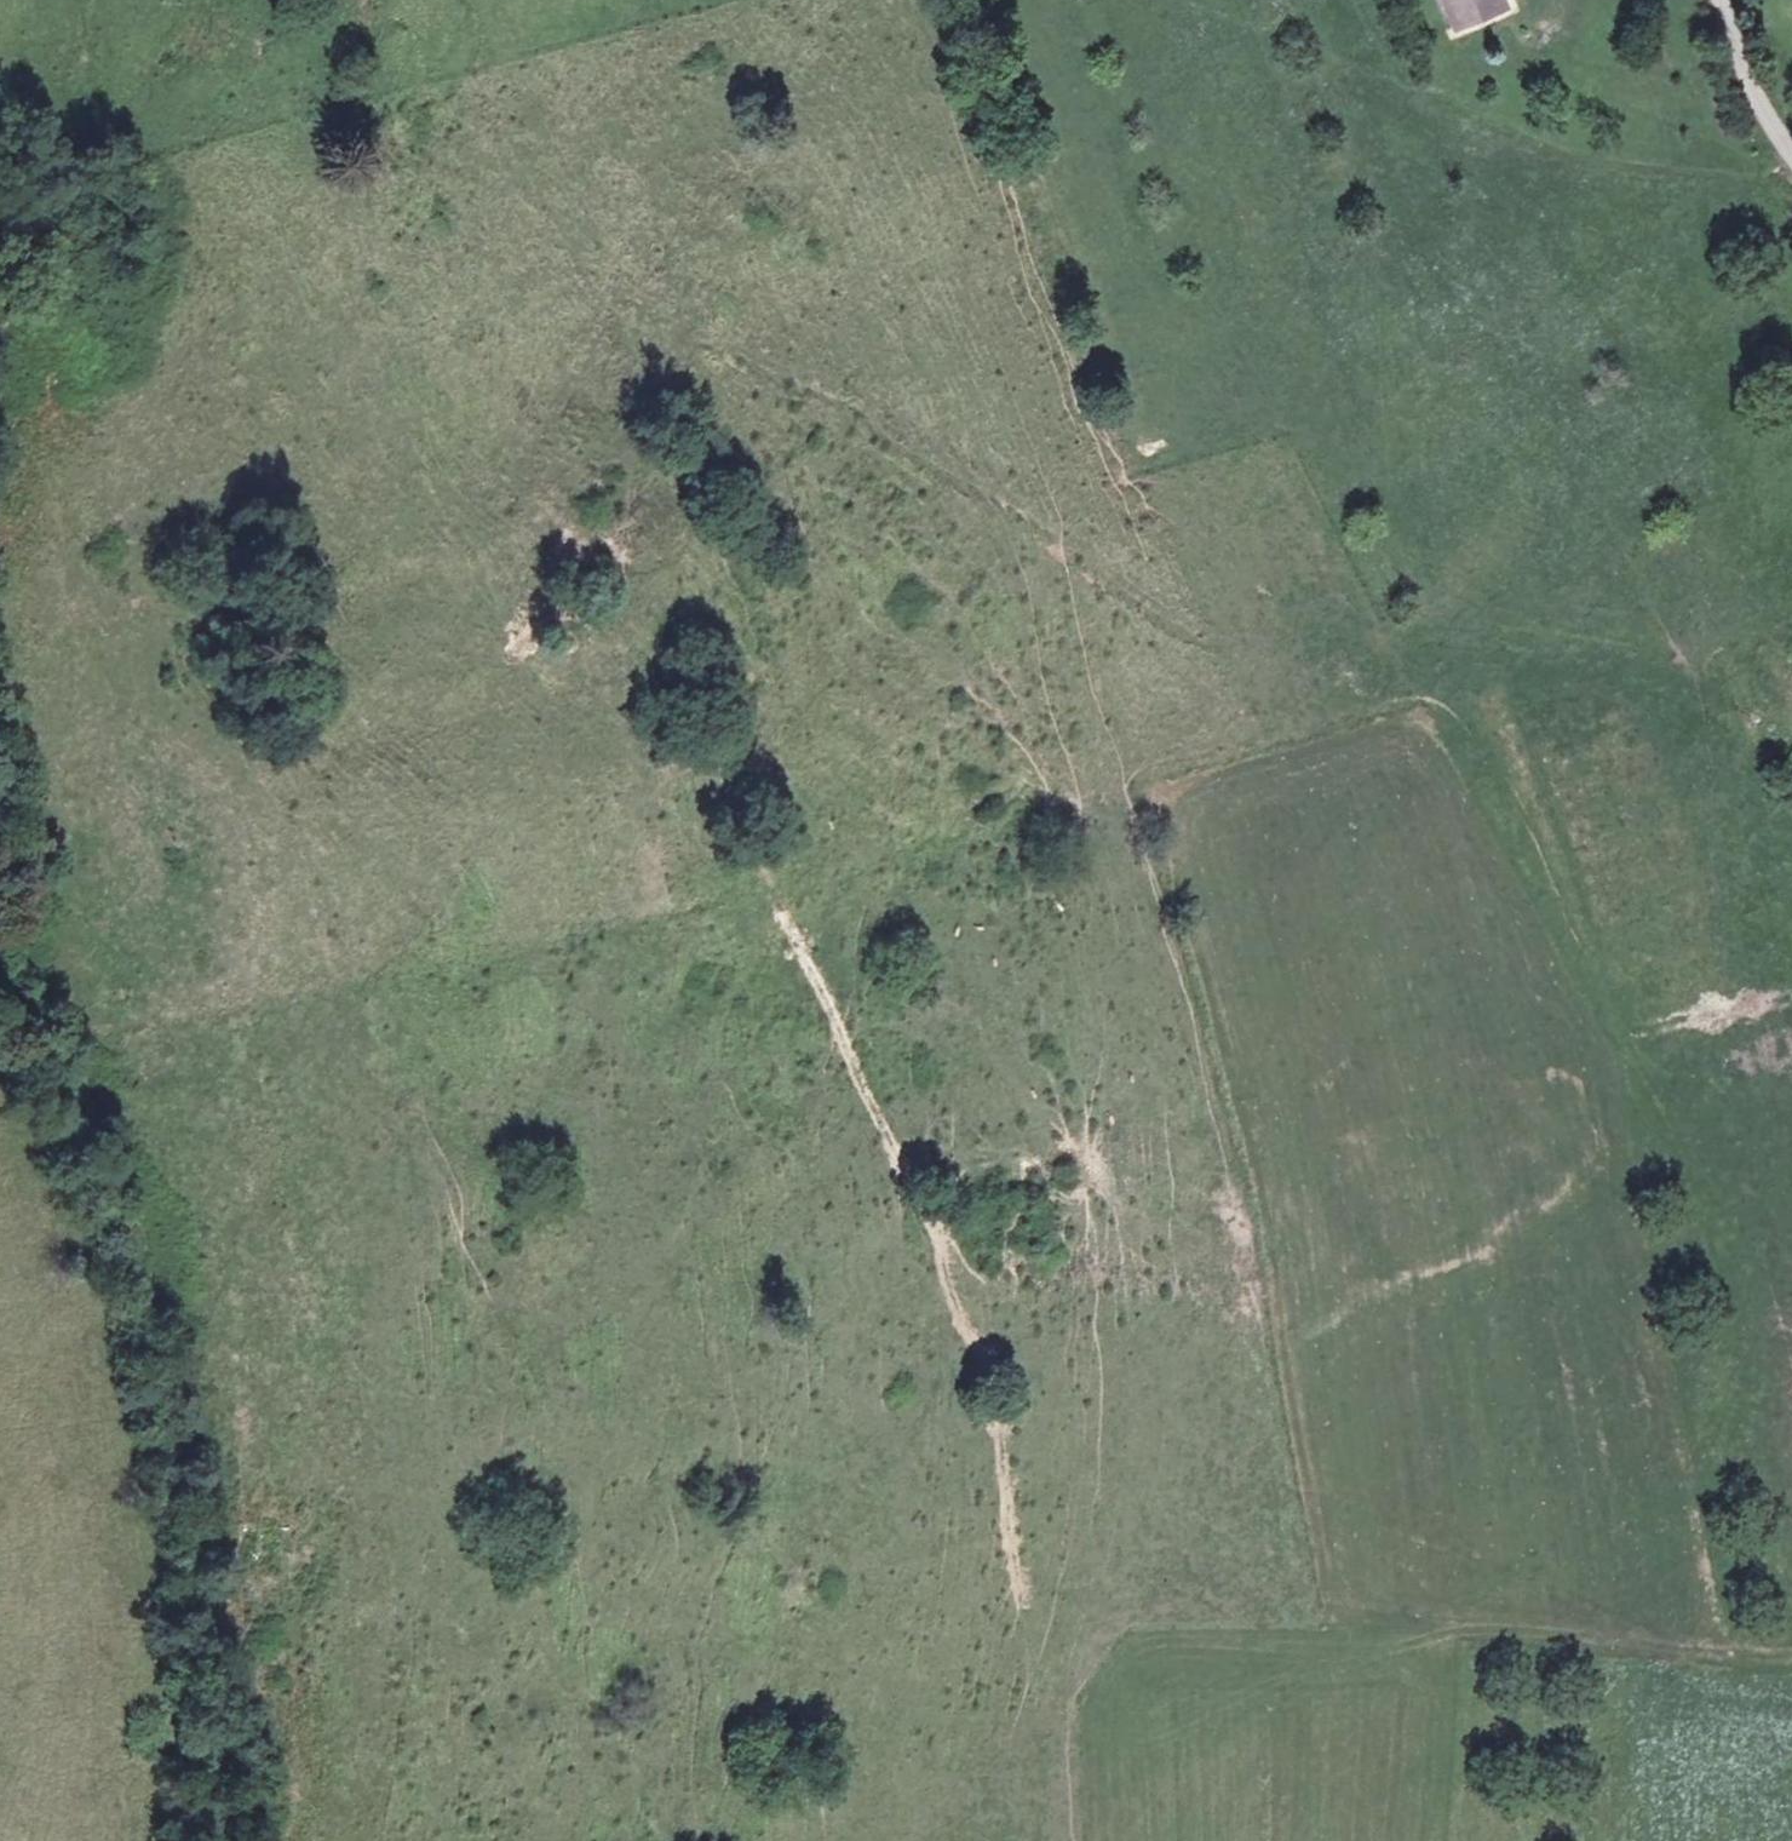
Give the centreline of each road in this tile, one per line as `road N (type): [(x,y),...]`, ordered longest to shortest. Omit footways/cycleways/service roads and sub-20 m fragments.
road 1 (track): [(217,1840),(206,1642),(141,1320),(92,1155),(0,978)]
road 2 (residential): [(1791,165),(1768,132),(1716,0)]

